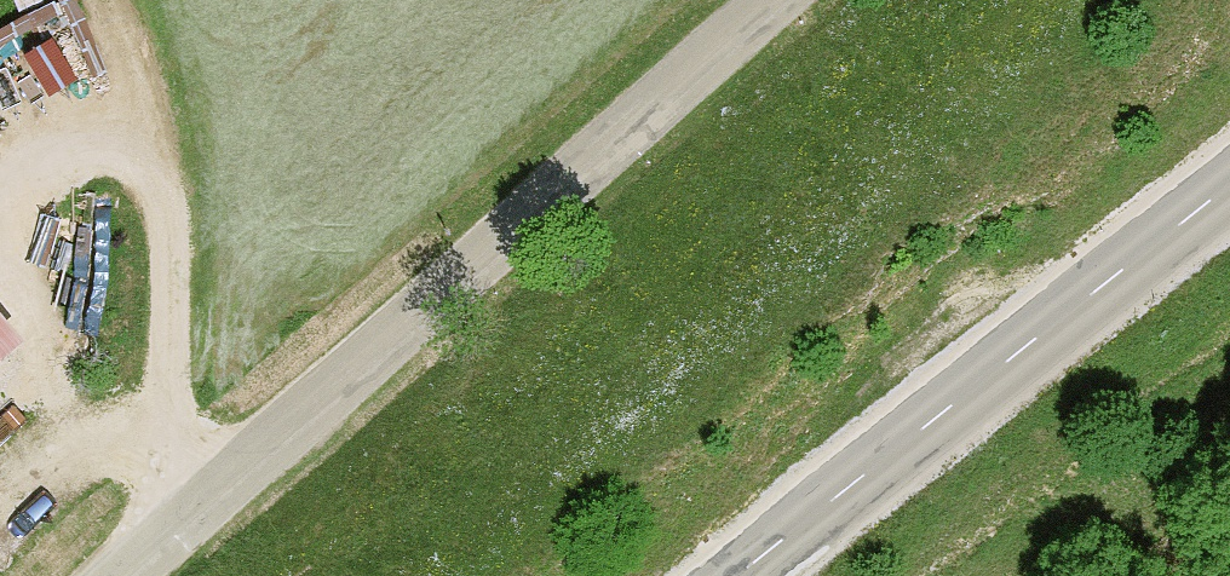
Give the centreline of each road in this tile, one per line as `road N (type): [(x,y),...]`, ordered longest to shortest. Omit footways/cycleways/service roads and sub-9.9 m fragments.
road 1 (unclassified): [(115,575),(766,0)]
road 2 (secondary): [(738,575),(1229,179)]
road 3 (track): [(155,541),(164,223),(158,164),(107,0)]

